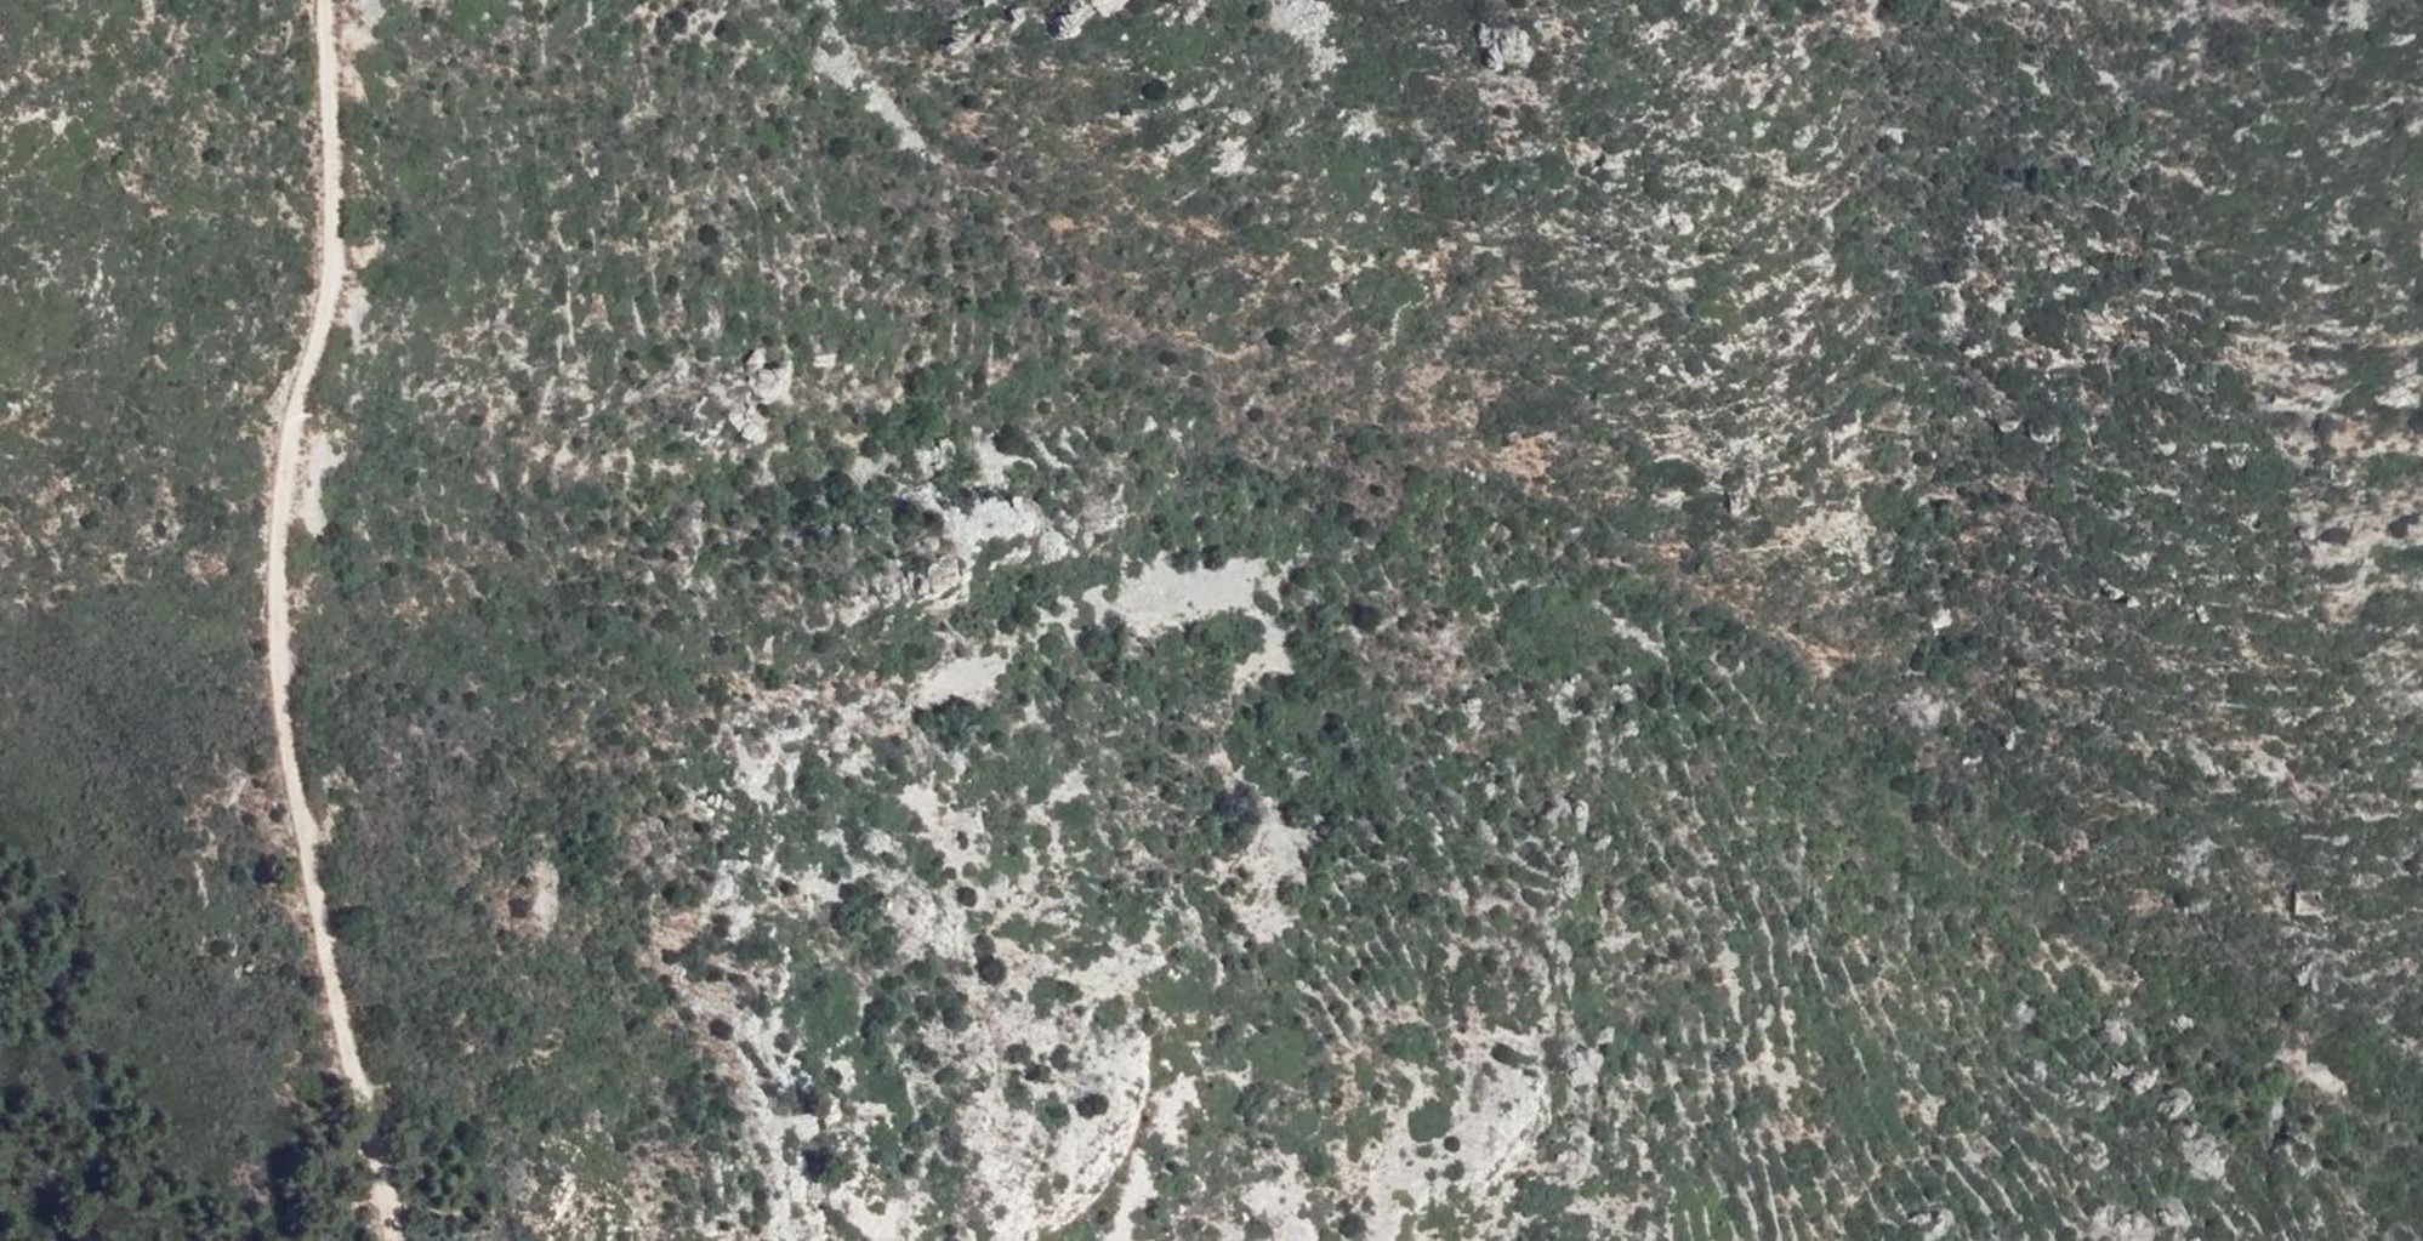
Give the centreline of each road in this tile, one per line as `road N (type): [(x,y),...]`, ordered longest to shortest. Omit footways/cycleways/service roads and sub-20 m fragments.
road 1 (track): [(332,0),(335,288),(282,513),(280,685),(292,796),(329,889),(388,1119),(400,1240)]

